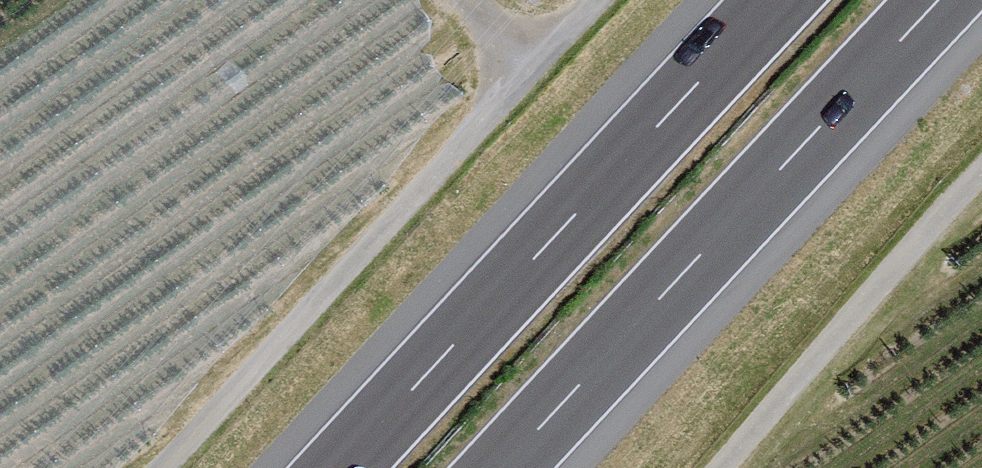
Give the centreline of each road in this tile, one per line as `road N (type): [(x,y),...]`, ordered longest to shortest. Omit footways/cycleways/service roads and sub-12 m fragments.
road 1 (track): [(163,467),(602,0)]
road 2 (motorway): [(505,467),(942,0)]
road 3 (motorway): [(774,0),(338,467)]

